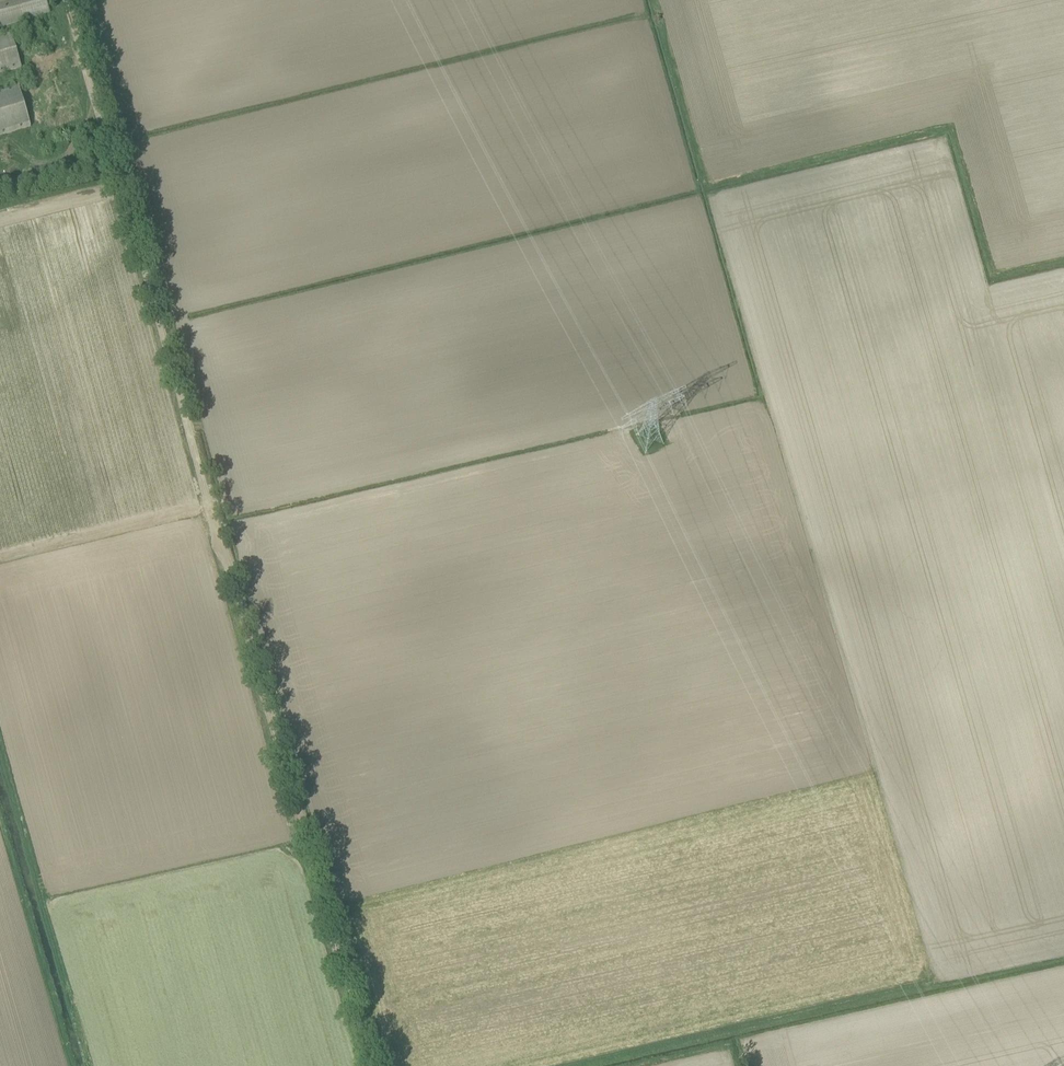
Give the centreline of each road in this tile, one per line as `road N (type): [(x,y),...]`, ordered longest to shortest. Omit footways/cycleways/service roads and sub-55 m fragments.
road 1 (track): [(65,0),(369,1065)]

